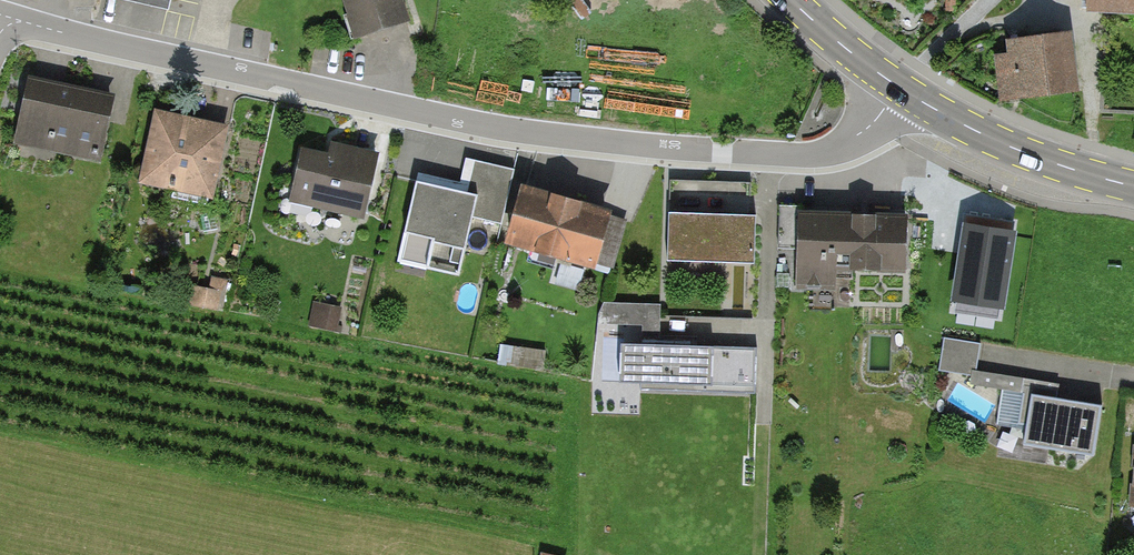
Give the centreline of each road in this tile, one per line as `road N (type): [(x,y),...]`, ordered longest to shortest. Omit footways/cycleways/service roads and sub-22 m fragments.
road 1 (unclassified): [(2,15),(441,118),(596,142),(773,156),(837,151),(901,89)]
road 2 (secondary): [(901,89),(1020,151),(1133,187)]

